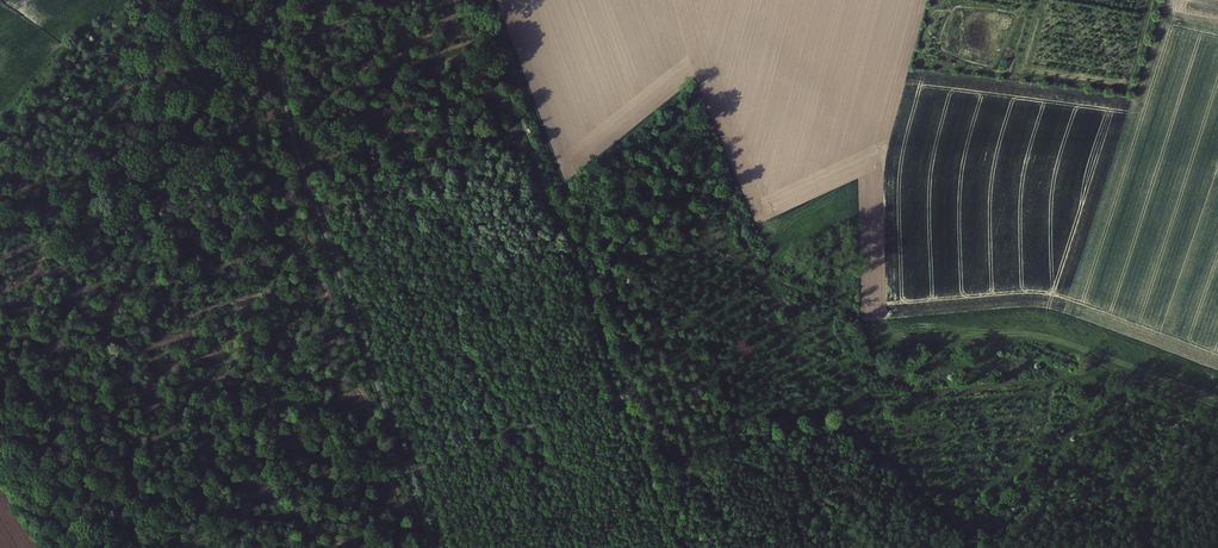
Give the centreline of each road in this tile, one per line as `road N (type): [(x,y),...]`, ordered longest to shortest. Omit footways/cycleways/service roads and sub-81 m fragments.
road 1 (track): [(1217,414),(1037,343)]
road 2 (track): [(1111,374),(1035,488)]

